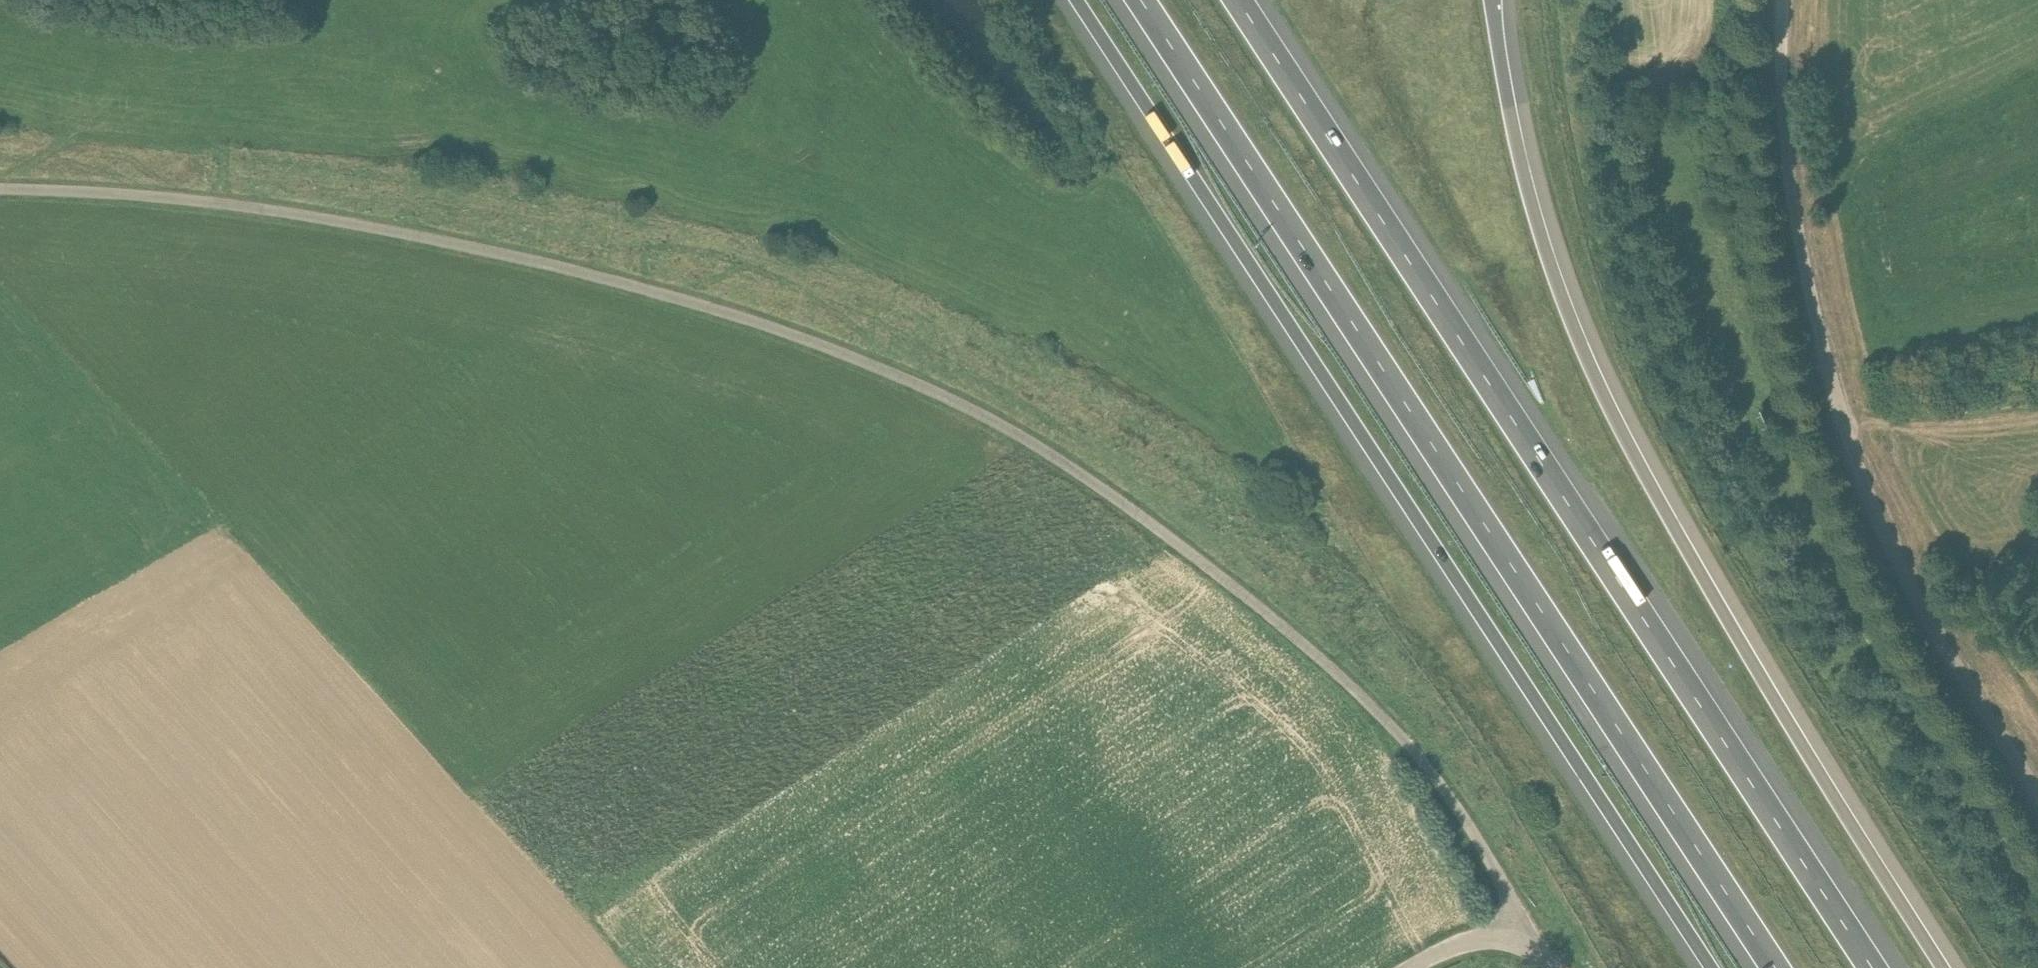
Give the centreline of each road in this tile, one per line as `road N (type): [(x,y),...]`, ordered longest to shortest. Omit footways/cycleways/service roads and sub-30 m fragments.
road 1 (unclassified): [(0,188),(170,197),(484,250),(783,331),(955,402),(1145,519),(1381,715),(1475,837),(1510,900),(1519,940)]
road 2 (motorway): [(1874,967),(1238,0)]
road 3 (motorway): [(1139,0),(1775,967)]
road 4 (motorway): [(1074,0),(1709,967)]
road 5 (motorway): [(1943,967),(1720,602),(1598,380),(1540,228),(1492,0)]
road 6 (unclassified): [(2037,793),(1920,604),(1853,453),(1795,217),(1785,0)]

